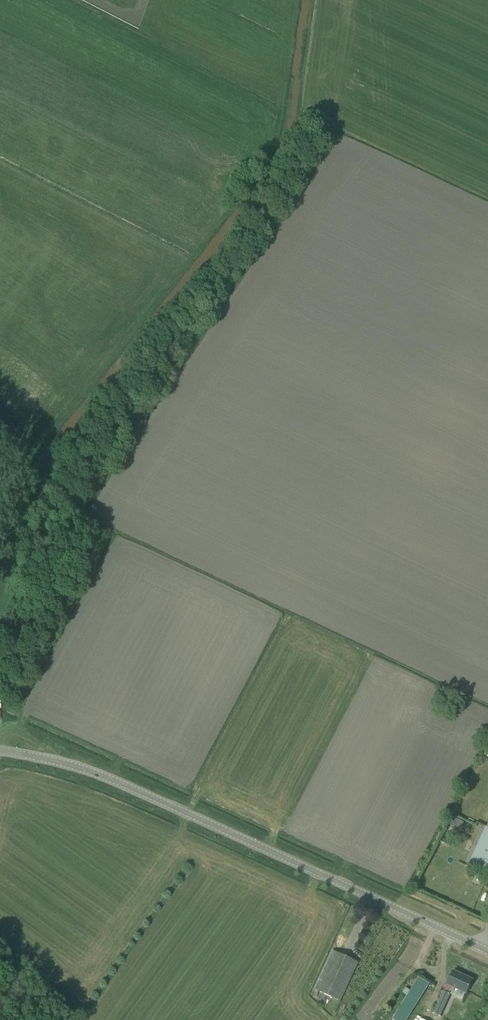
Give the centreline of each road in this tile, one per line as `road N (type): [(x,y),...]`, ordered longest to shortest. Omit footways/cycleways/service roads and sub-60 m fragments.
road 1 (unclassified): [(487,952),(95,771),(0,751)]

